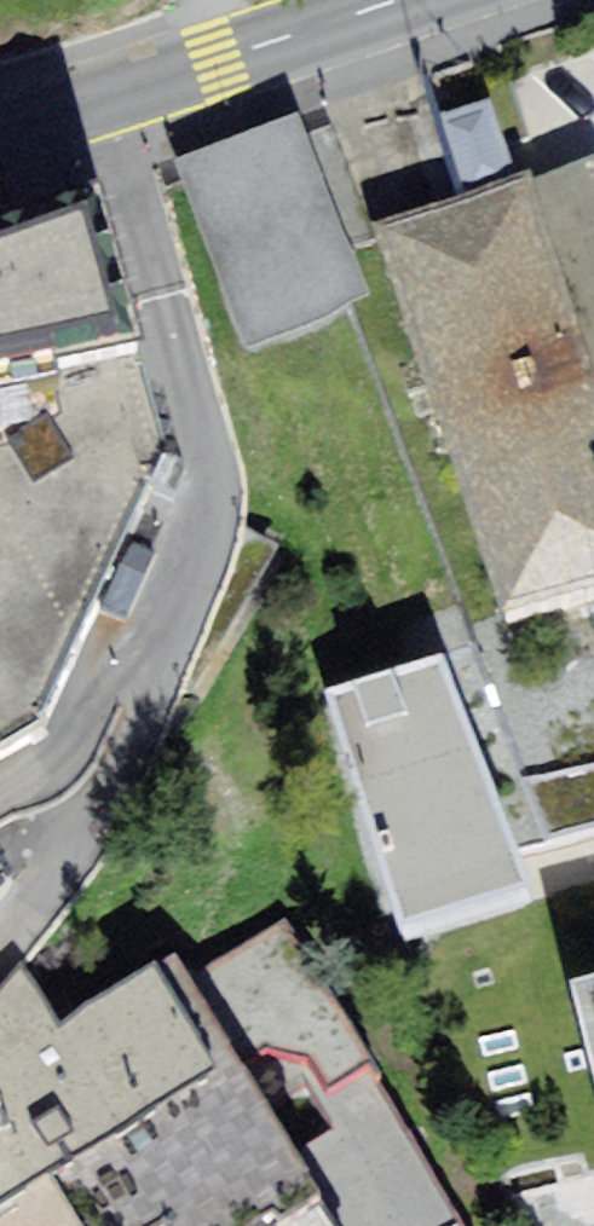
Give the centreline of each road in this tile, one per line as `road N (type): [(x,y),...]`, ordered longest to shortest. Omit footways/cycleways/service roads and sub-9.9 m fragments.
road 1 (secondary): [(391,0),(0,125)]

